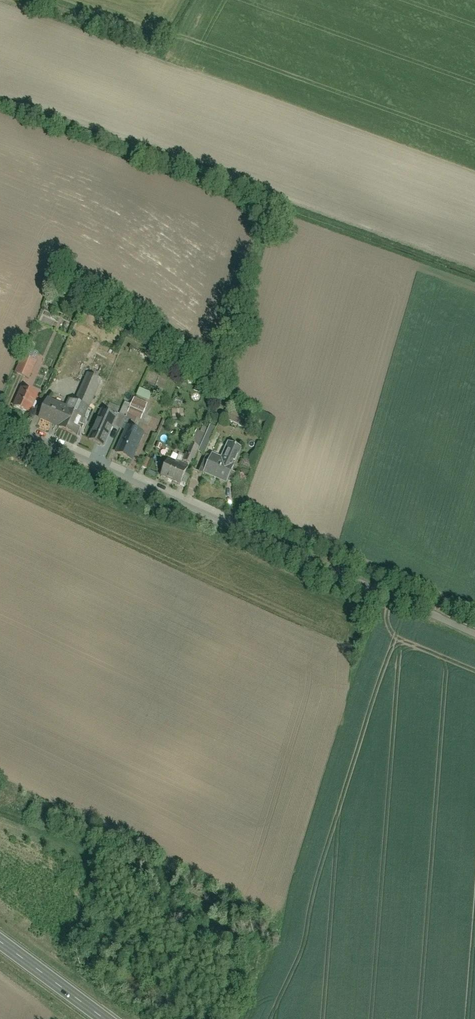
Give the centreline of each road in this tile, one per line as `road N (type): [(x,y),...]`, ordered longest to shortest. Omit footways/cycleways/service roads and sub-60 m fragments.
road 1 (residential): [(474,632),(0,423)]
road 2 (primary): [(0,941),(108,1018)]

